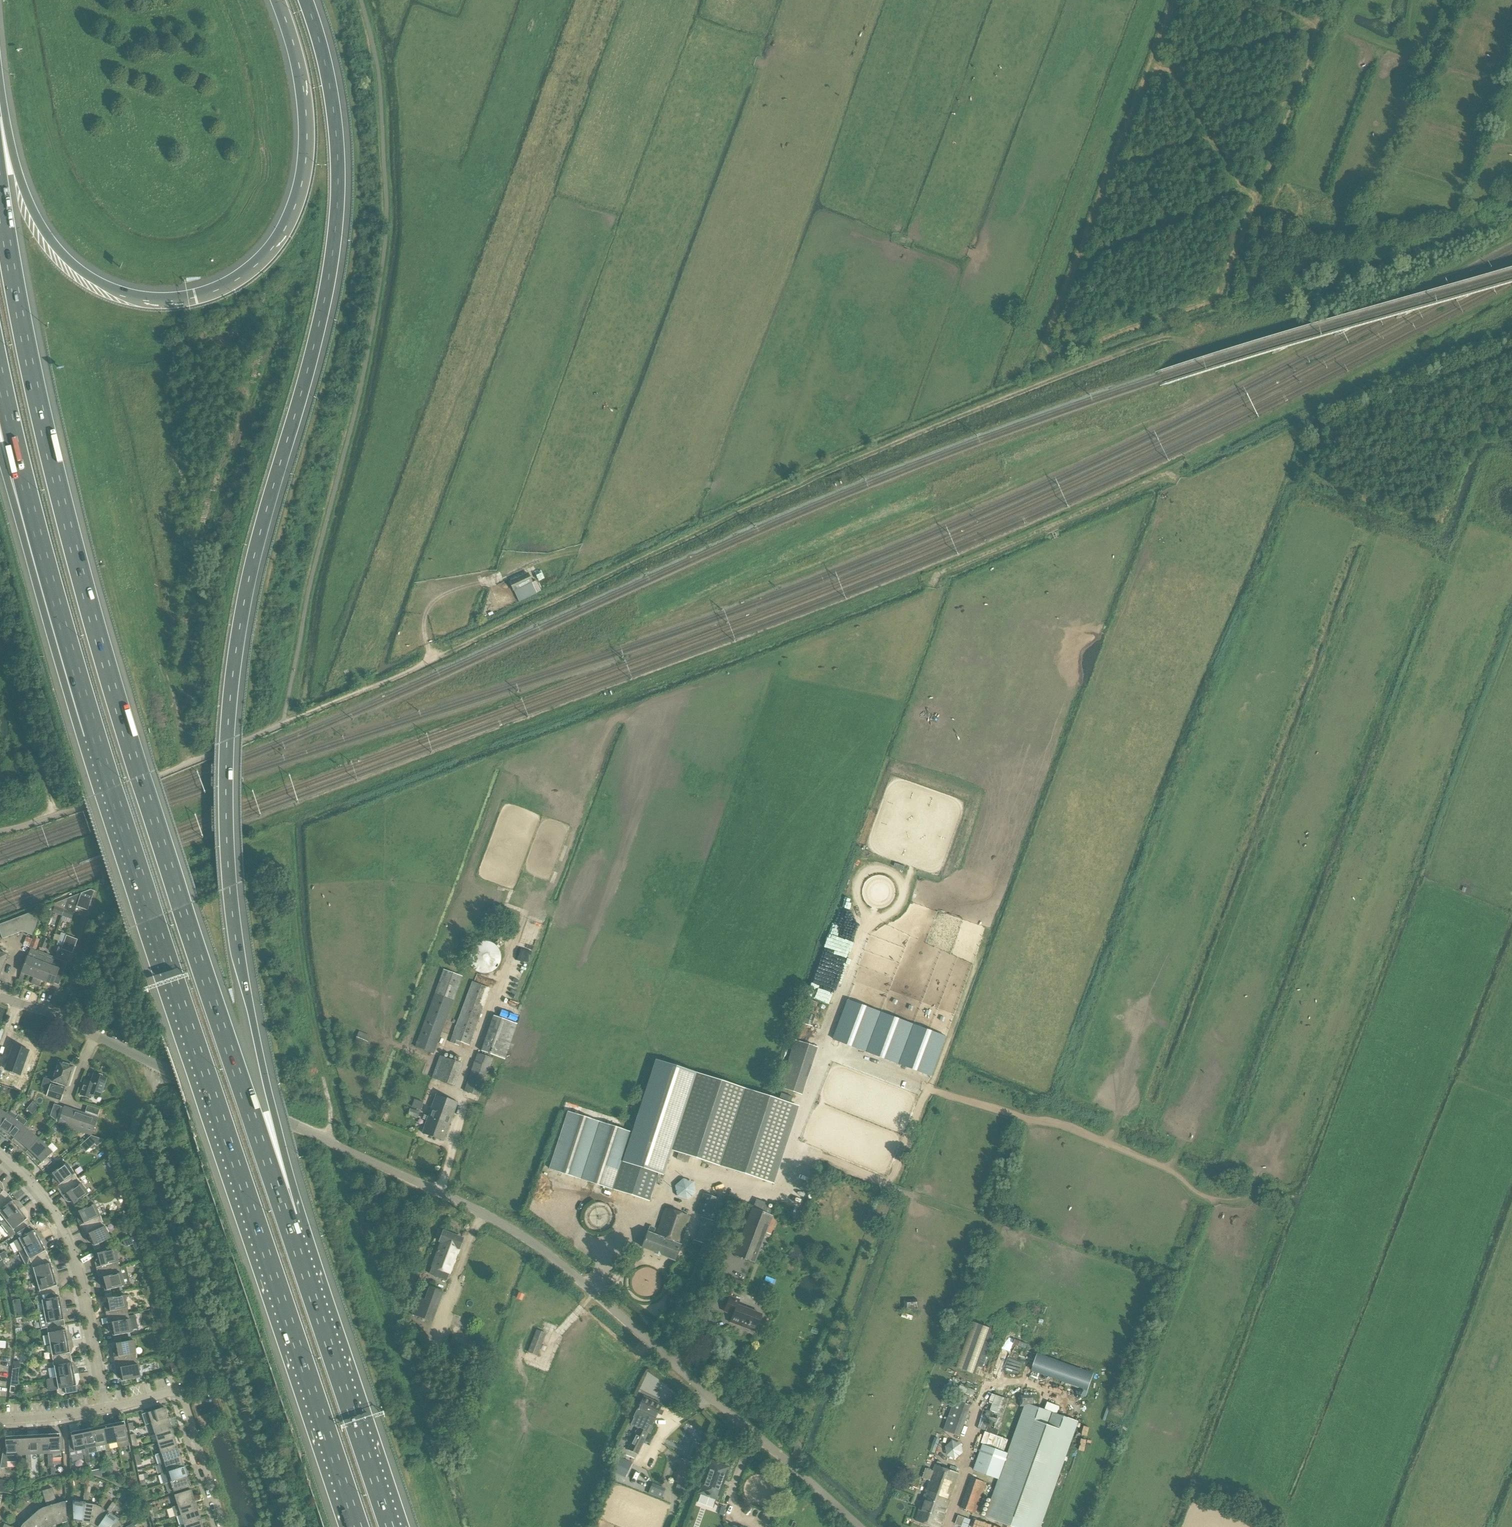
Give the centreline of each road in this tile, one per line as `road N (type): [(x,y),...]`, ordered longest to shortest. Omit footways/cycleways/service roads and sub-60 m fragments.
road 1 (track): [(453,651),(753,506),(1014,395),(1163,339),(1183,342),(1191,357),(1199,395),(1179,410),(847,550),(632,627)]
road 2 (motorway): [(286,1216),(273,1112),(234,926),(226,769),(254,555),(331,274),(338,151),(331,87),(306,0)]
road 3 (motorway): [(22,473),(111,788),(357,1526)]
road 4 (motorway): [(286,1216),(106,662),(36,394),(0,195)]
road 5 (unclassified): [(862,1526),(552,1256),(509,1228),(0,997)]
road 6 (motorway): [(279,0),(305,95),(301,189),(270,252),(211,294),(147,300),(80,270),(37,221),(0,118)]
road 7 (track): [(1511,238),(1199,386)]
road 8 (motorway): [(391,1526),(286,1216)]
road 9 (unclassified): [(0,832),(282,724)]
road 10 (residential): [(106,1408),(73,1253),(37,1191),(0,1155)]
road 11 (track): [(432,661),(425,616),(437,600),(579,552)]
road 12 (residential): [(106,1408),(180,1394),(225,1526)]
road 13 (track): [(57,815),(0,645)]

